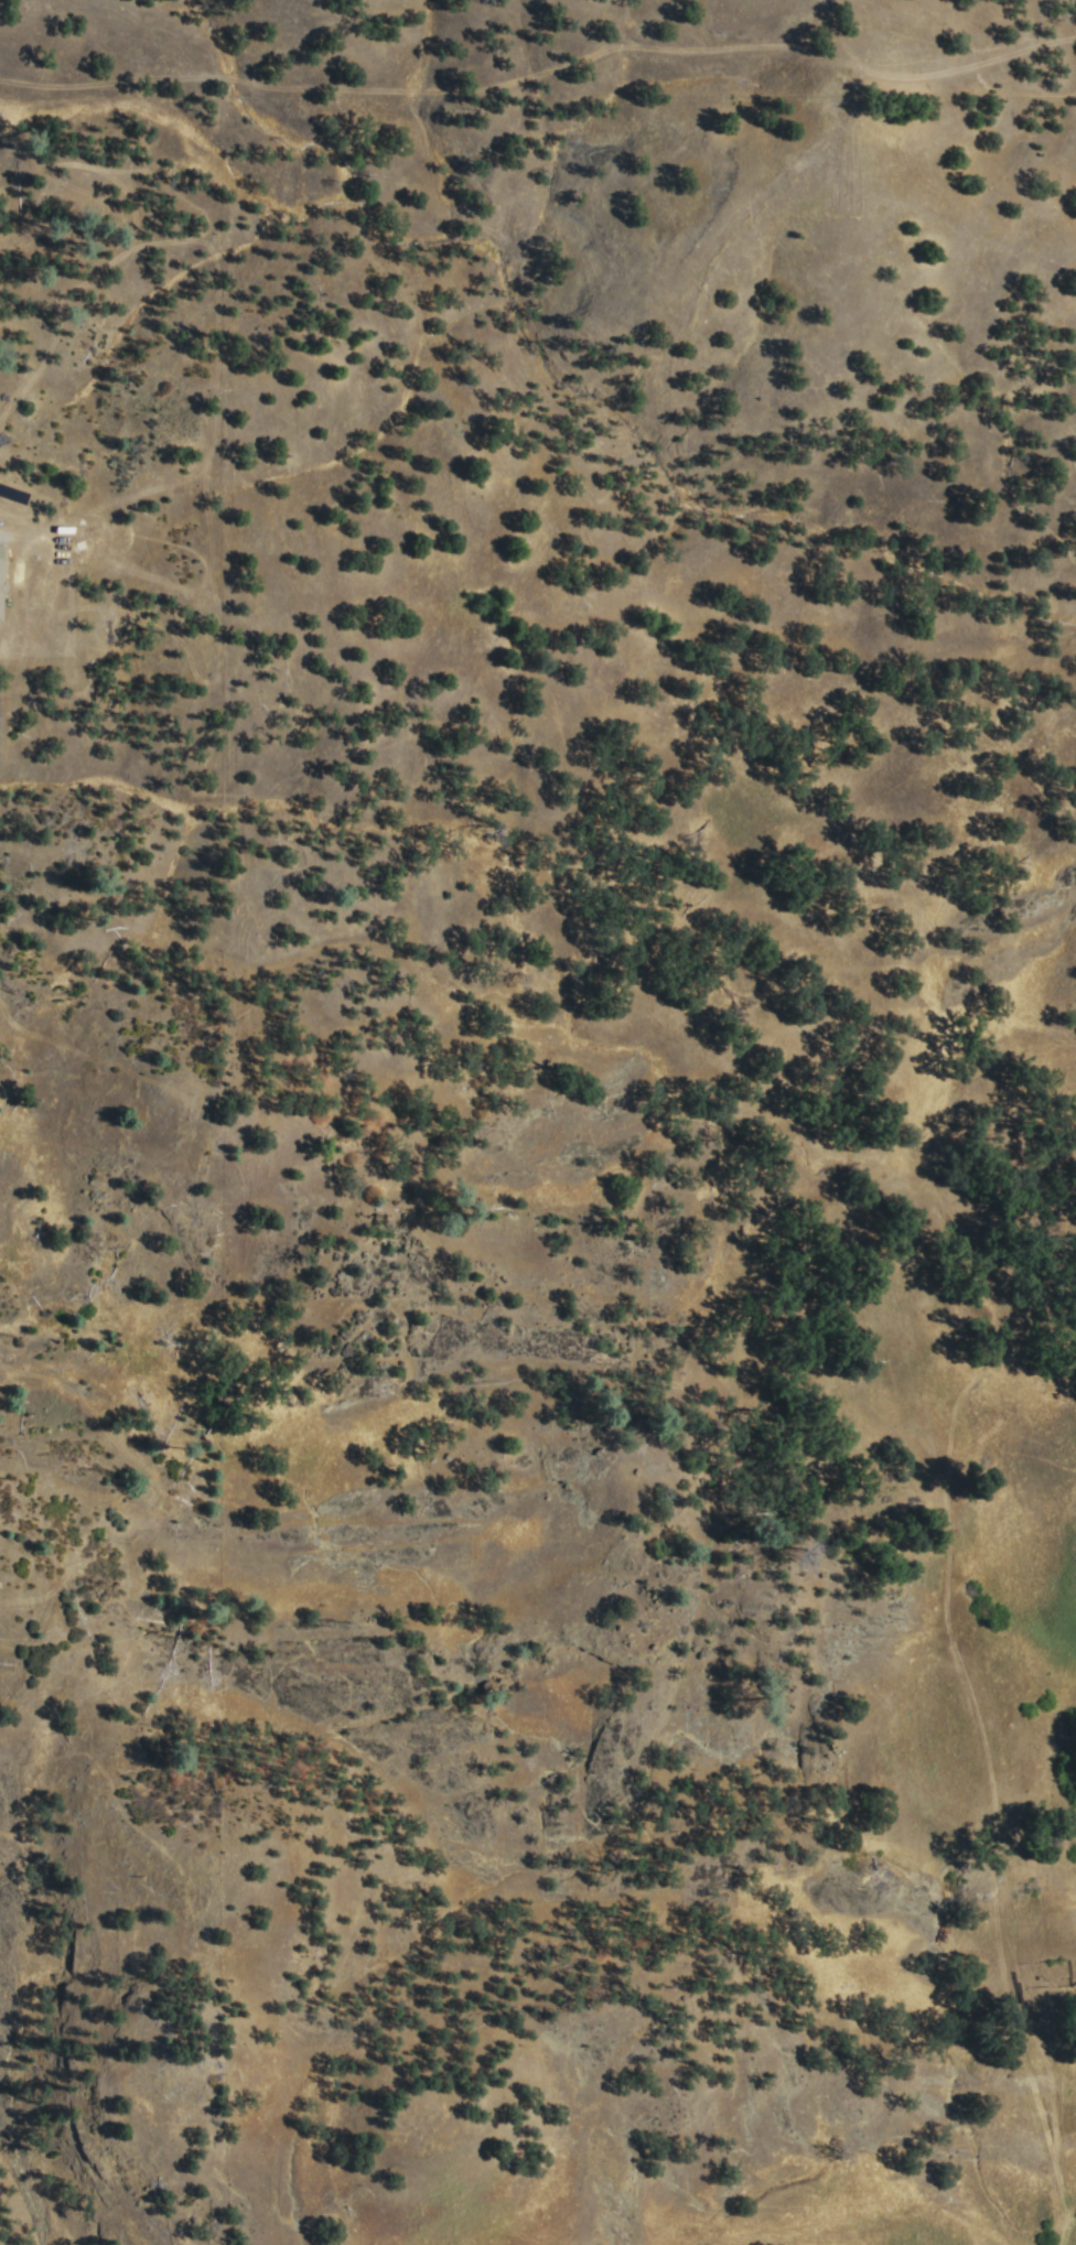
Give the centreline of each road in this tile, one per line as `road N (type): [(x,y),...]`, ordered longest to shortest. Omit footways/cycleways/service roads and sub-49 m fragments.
road 1 (track): [(858,67),(783,45),(606,46),(556,68),(464,90),(200,76),(45,86),(0,80)]
road 2 (track): [(1075,39),(944,73),(885,77),(858,67)]
road 3 (track): [(1065,2244),(1052,2127),(1026,2041)]

